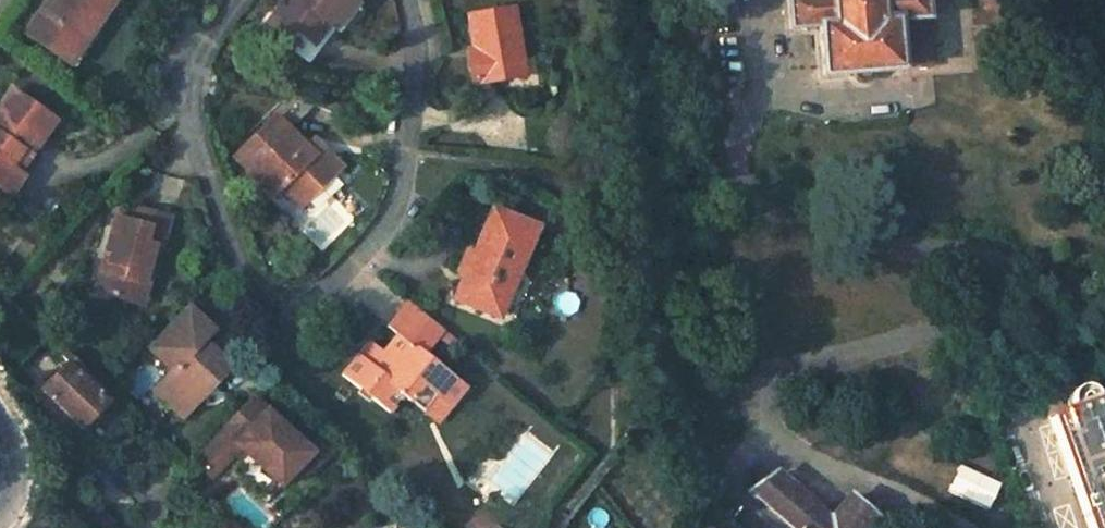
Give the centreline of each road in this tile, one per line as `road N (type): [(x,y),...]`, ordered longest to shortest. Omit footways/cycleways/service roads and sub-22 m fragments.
road 1 (residential): [(232,0),(193,55),(183,95),(231,252),(269,293),(302,295),(336,282),(398,199),(415,77),(406,0)]
road 2 (unclassified): [(769,527),(724,480),(685,415)]
road 3 (unclassified): [(0,411),(23,450),(20,493),(0,525)]

